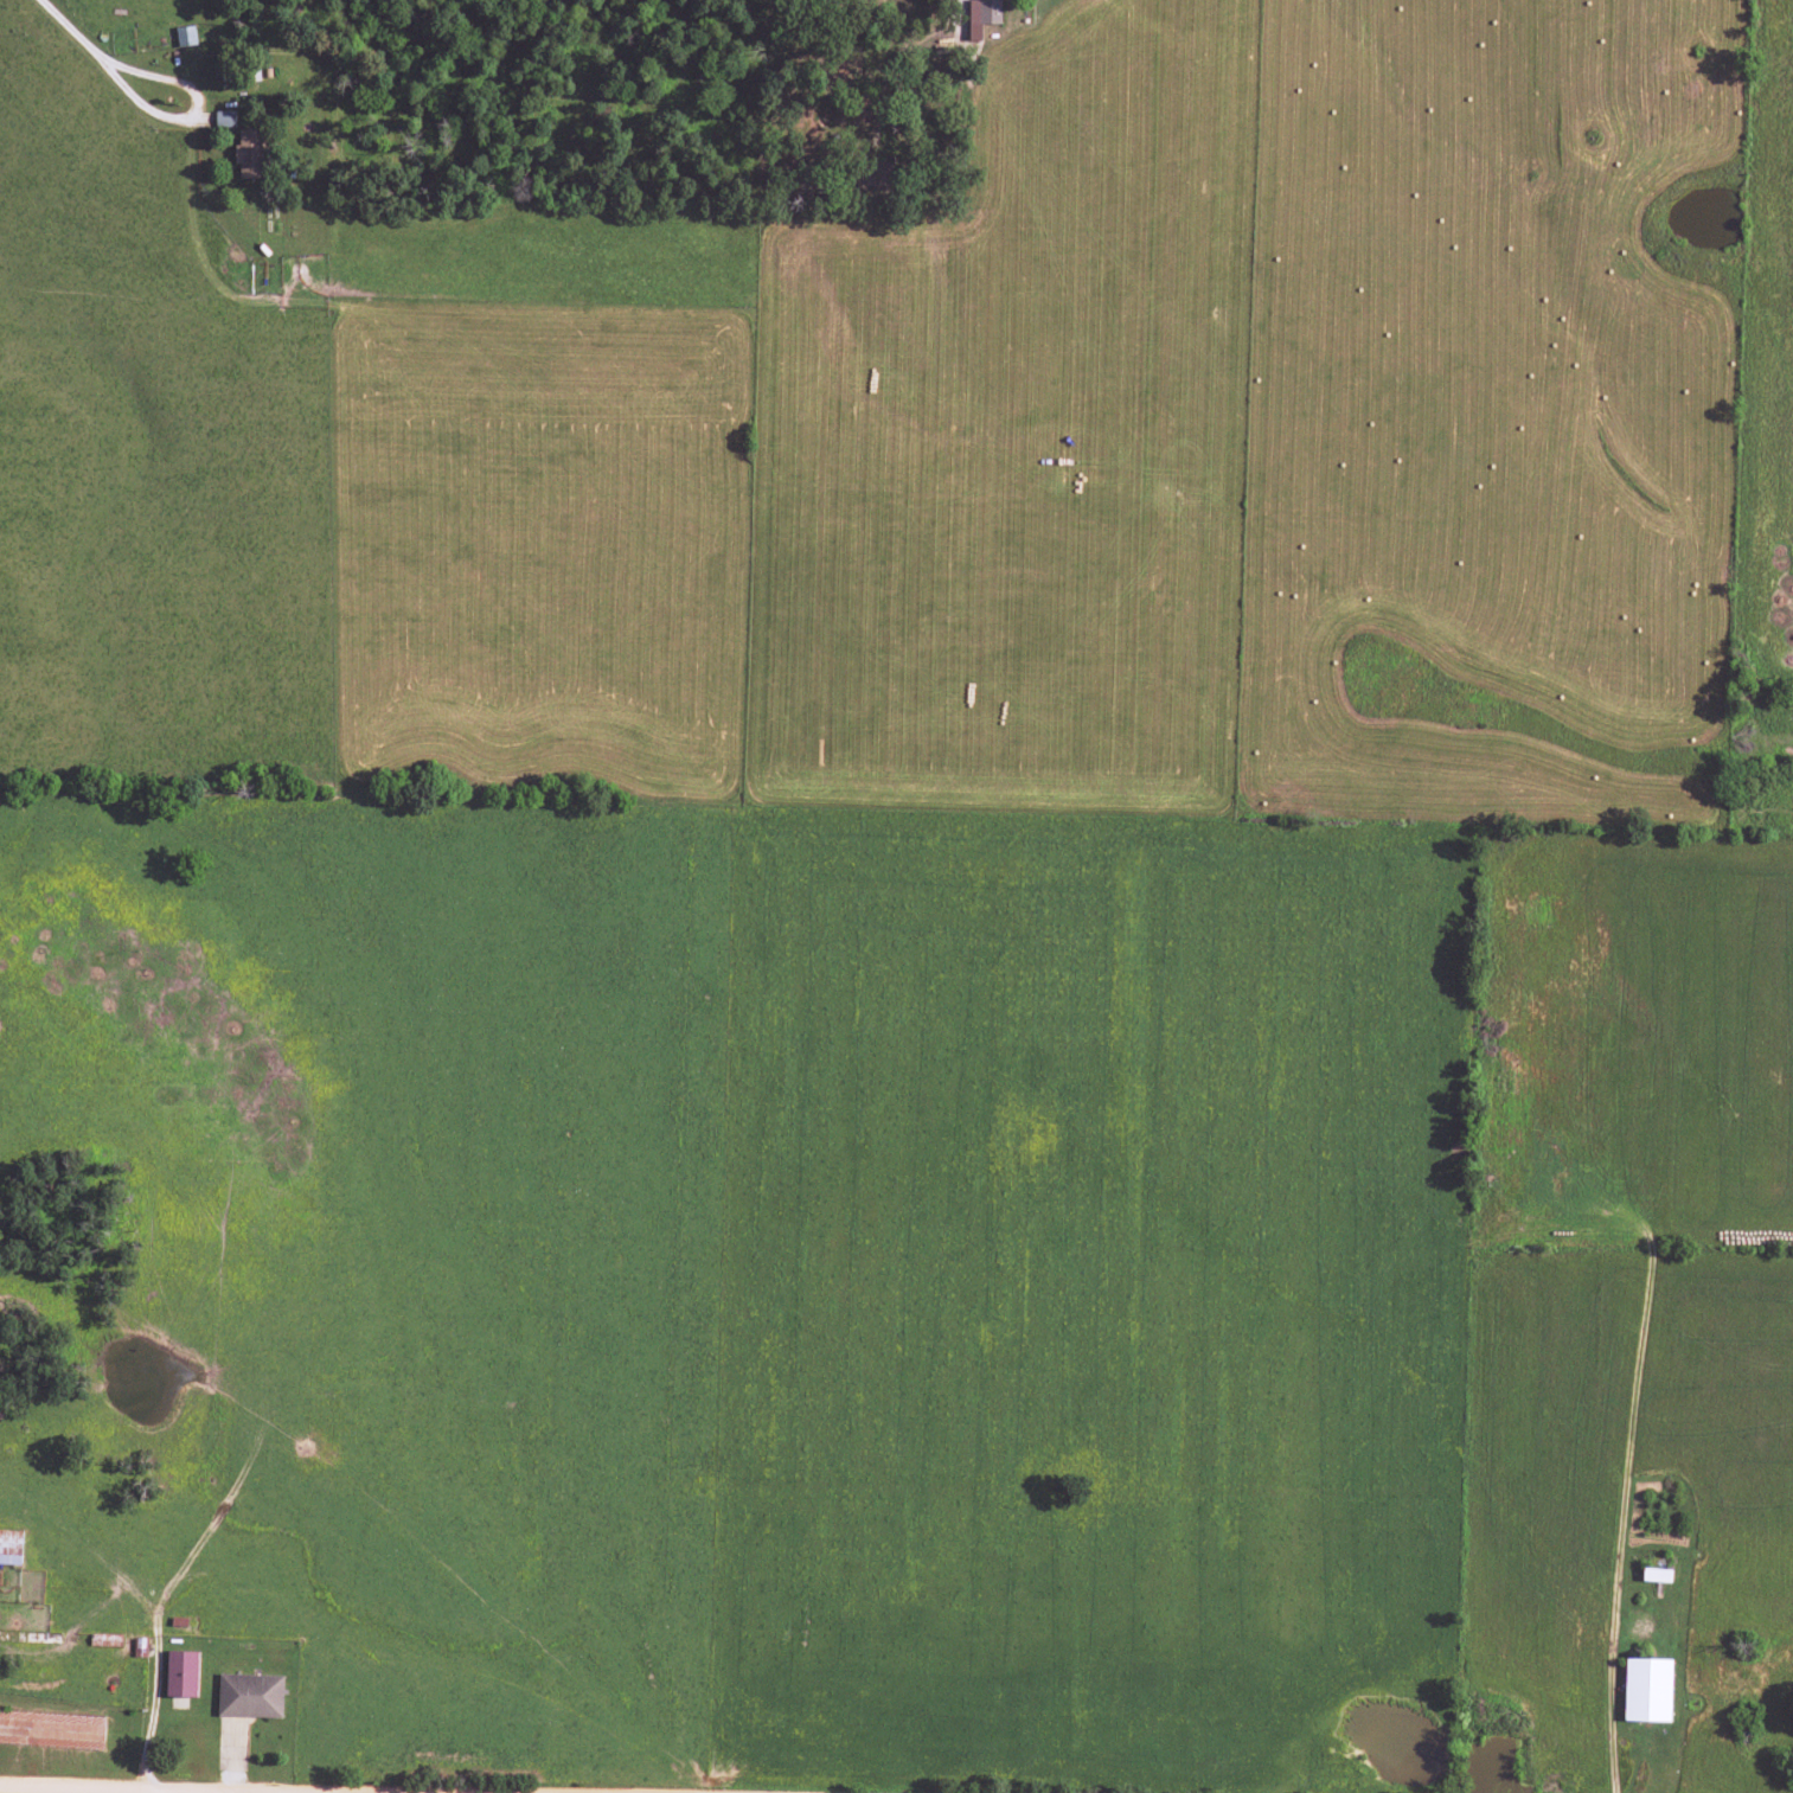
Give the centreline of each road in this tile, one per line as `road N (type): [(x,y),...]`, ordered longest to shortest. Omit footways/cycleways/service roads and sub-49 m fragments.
road 1 (residential): [(369,1792),(0,1787)]

